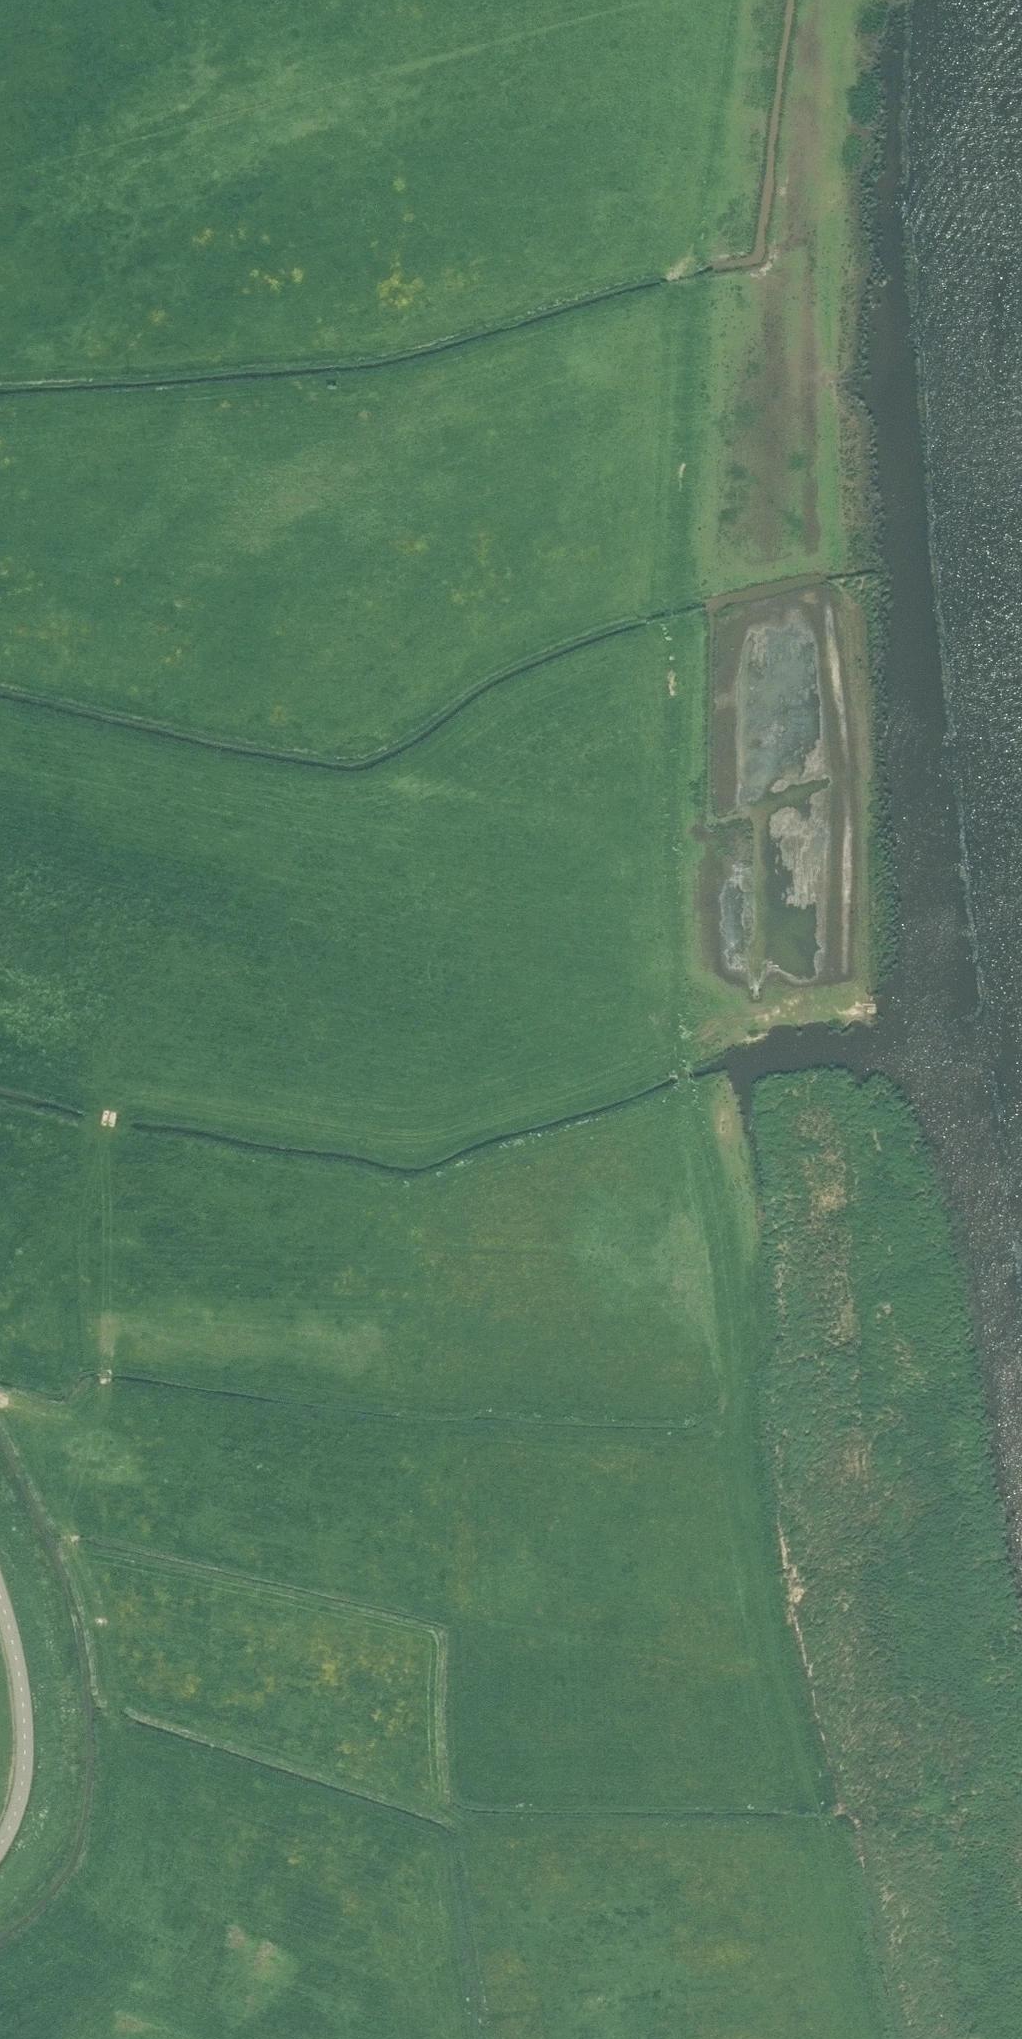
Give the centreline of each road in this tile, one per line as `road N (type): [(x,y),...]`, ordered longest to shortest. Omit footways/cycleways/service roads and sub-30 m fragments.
road 1 (unclassified): [(0,1842),(18,1794),(25,1740),(0,1598)]

